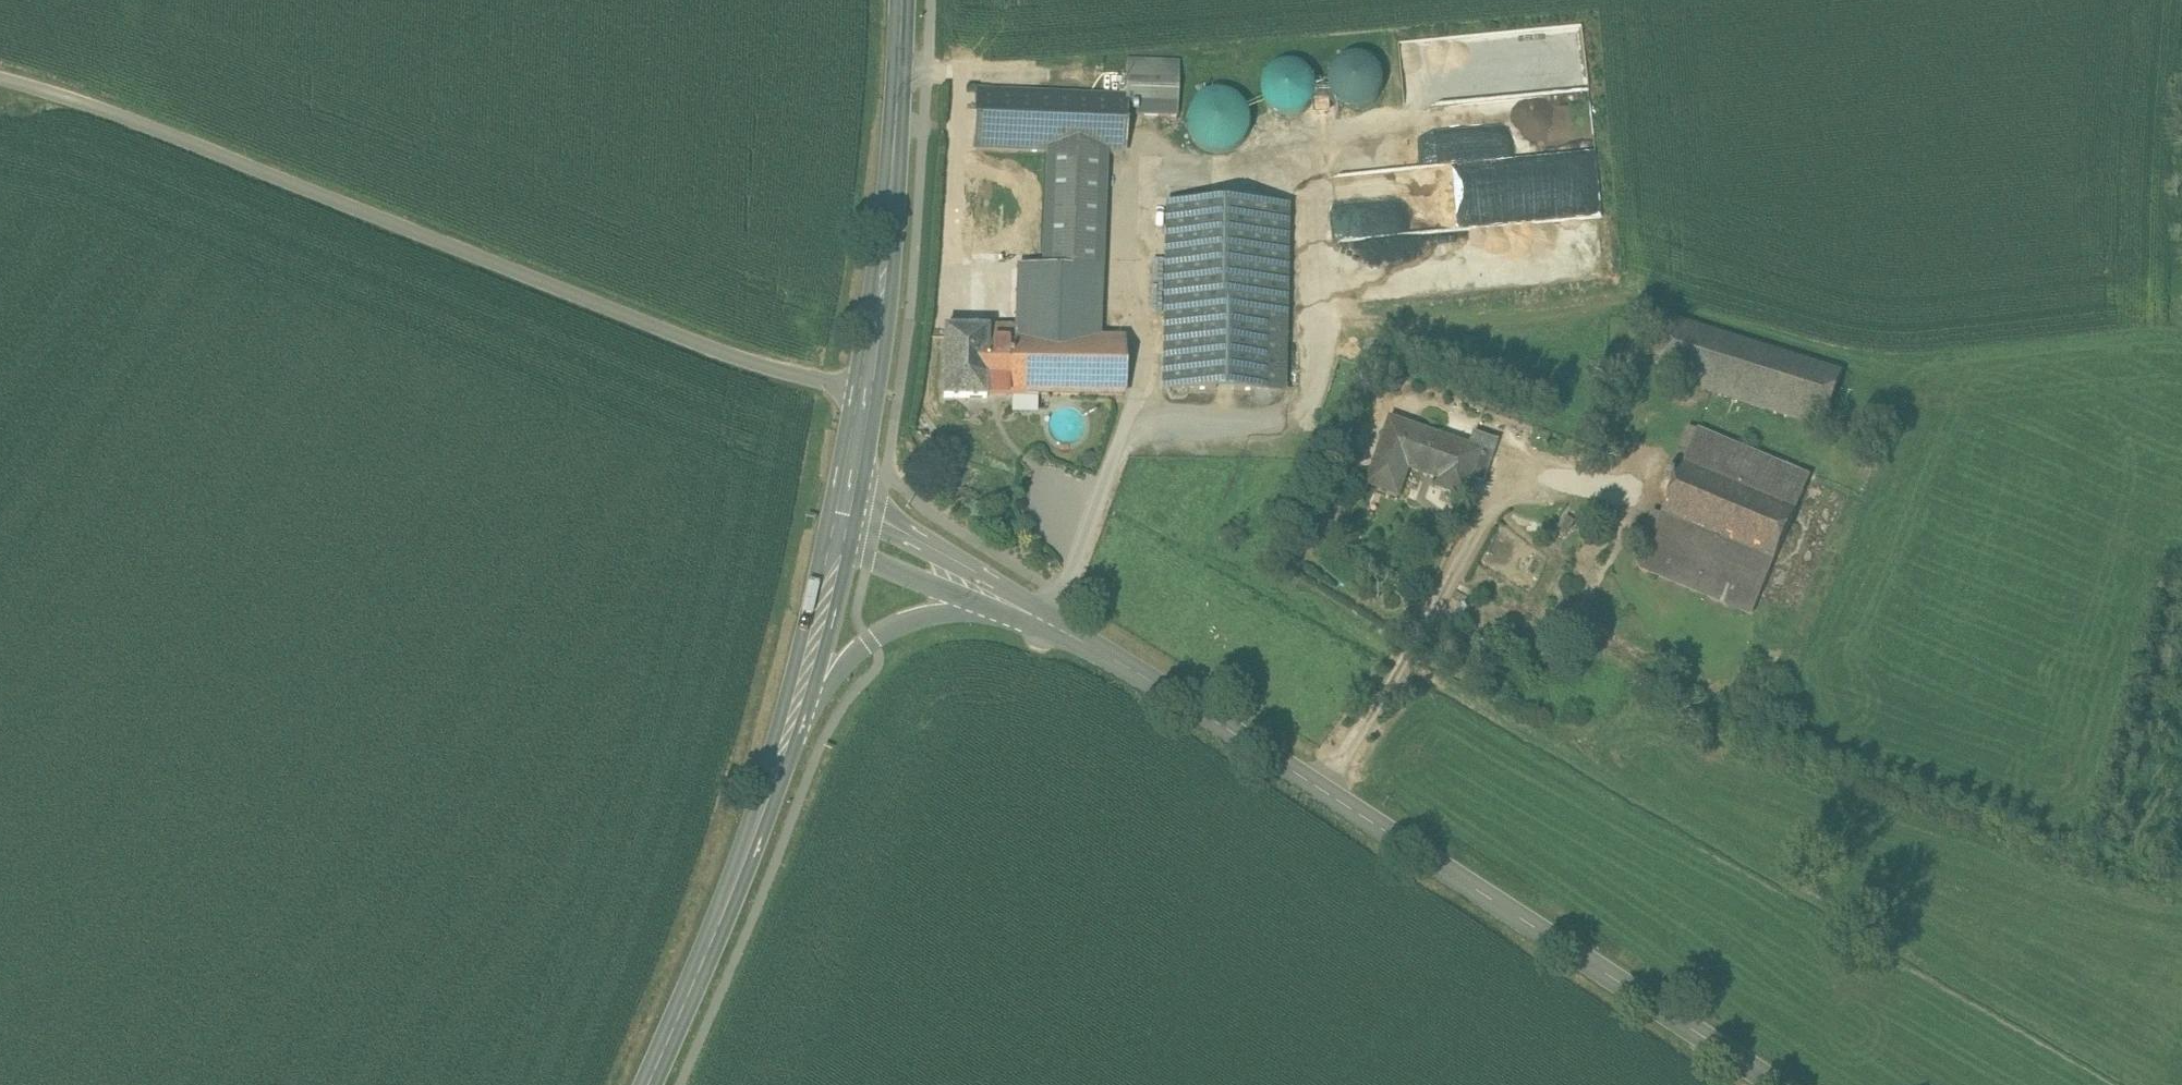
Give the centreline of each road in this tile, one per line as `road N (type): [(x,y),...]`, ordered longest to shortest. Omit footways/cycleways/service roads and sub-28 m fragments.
road 1 (unclassified): [(0,78),(72,98),(733,354),(869,397)]
road 2 (secondary): [(1019,603),(1328,789),(1779,1084)]
road 3 (secondary): [(869,397),(902,0)]
road 4 (secondary): [(650,1084),(750,856),(791,728)]
road 5 (secondary): [(791,728),(869,640),(936,612),(1019,603)]
road 6 (secondary): [(791,728),(841,524)]
road 7 (secondary): [(841,524),(1019,603)]
road 8 (secondary): [(841,524),(869,397)]

